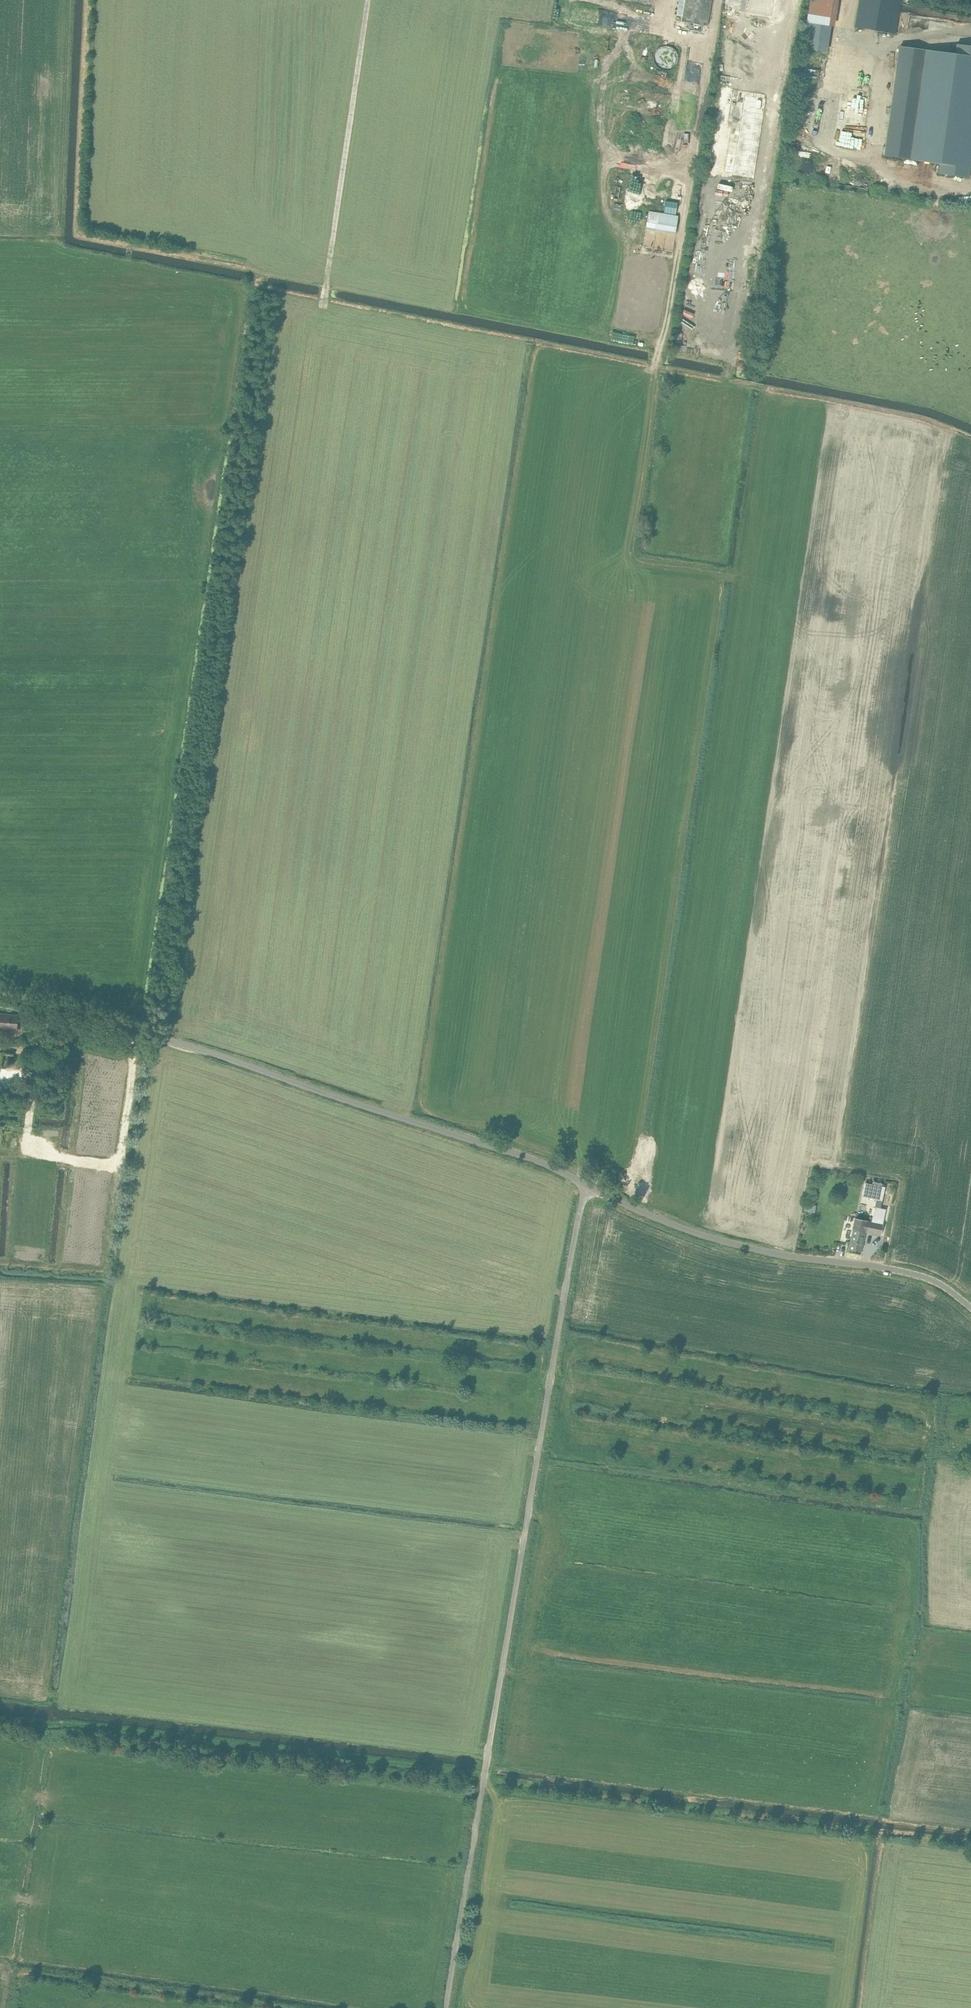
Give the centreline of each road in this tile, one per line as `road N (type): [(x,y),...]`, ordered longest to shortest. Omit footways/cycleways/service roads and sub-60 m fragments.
road 1 (unclassified): [(445,2007),(587,1184)]
road 2 (unclassified): [(587,1184),(201,1049),(0,997)]
road 3 (unclassified): [(970,1307),(917,1275),(739,1246),(587,1184)]

